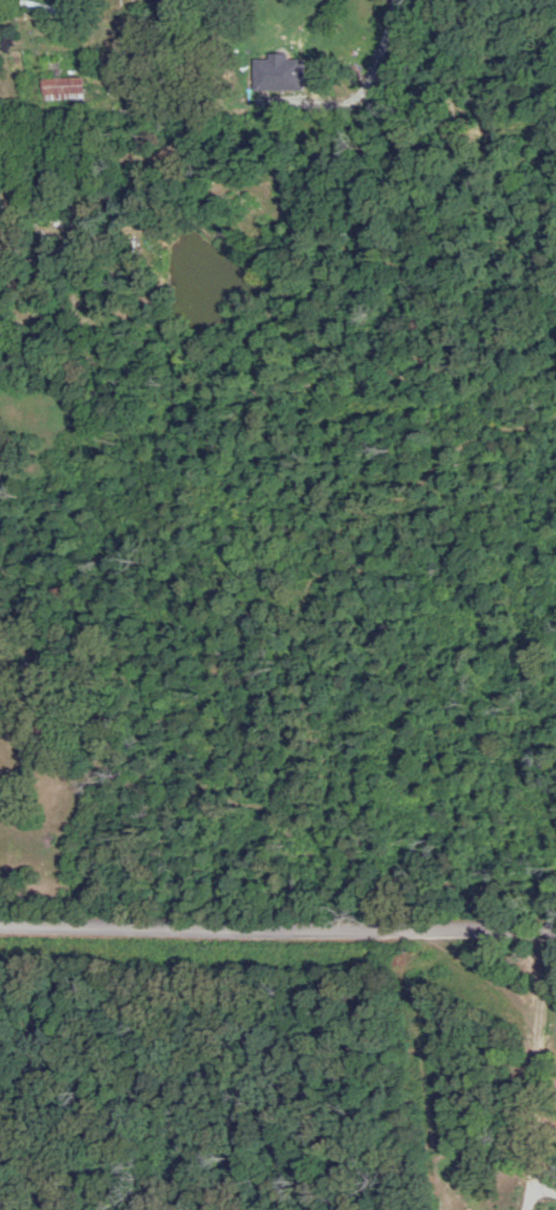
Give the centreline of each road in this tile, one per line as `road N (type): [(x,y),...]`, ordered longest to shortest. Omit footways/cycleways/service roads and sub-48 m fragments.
road 1 (residential): [(555,932),(0,928)]

